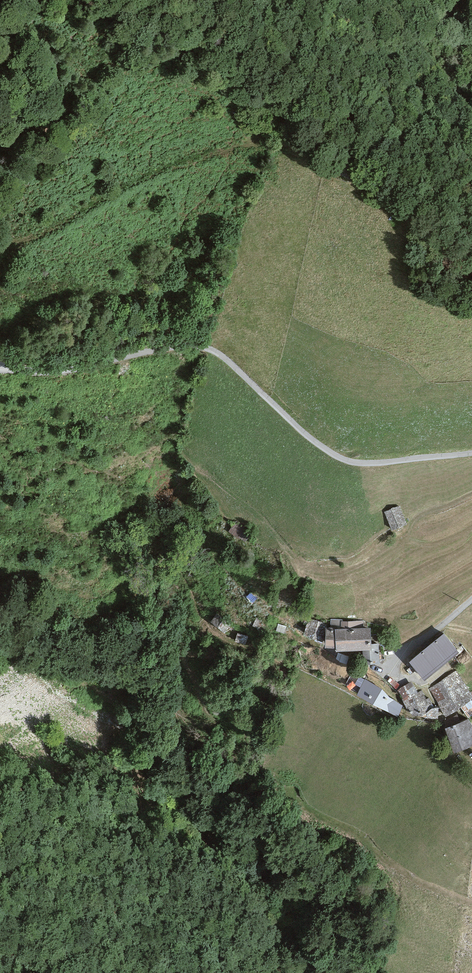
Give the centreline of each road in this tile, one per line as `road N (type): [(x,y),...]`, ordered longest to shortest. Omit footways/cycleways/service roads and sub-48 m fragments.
road 1 (unclassified): [(471,453),(372,463),(340,458),(227,360),(194,346),(56,371),(0,369)]
road 2 (track): [(0,248),(34,240),(140,181),(251,147)]

